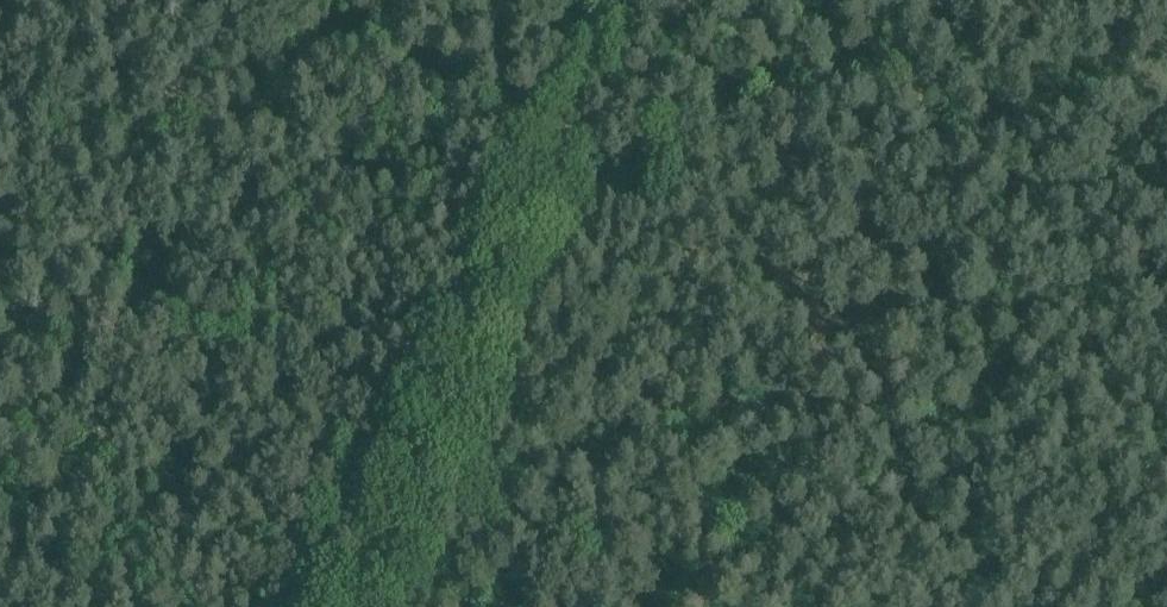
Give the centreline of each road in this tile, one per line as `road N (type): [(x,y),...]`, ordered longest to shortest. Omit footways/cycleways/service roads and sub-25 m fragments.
road 1 (track): [(359,606),(611,0)]

